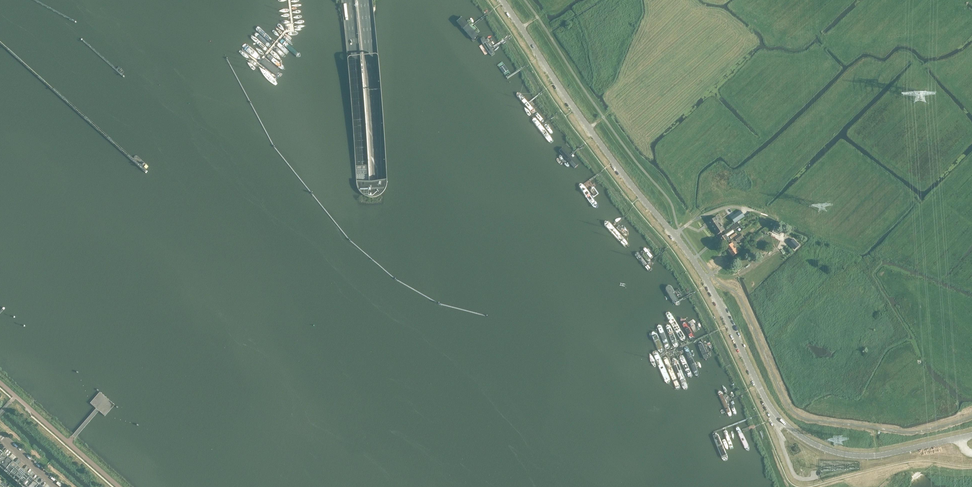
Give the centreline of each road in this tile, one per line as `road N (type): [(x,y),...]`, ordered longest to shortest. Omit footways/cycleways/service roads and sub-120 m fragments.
road 1 (unclassified): [(971,435),(857,456),(818,446),(782,421),(693,259),(614,162),(502,0)]
road 2 (motorway): [(348,0),(365,236),(362,486)]
road 3 (motorway): [(377,486),(377,180),(364,0)]
road 4 (track): [(692,221),(706,207),(775,187),(903,61),(937,64),(971,46)]
road 5 (track): [(971,27),(940,48),(904,41),(836,47),(813,27),(790,41),(758,26),(739,31),(688,0)]
road 6 (track): [(684,227),(694,170),(716,153),(737,157),(763,139),(832,71),(821,52),(829,43)]
road 7 (track): [(746,199),(855,246),(909,202),(924,207)]
road 8 (track): [(875,428),(875,415),(926,357),(945,355),(971,373)]

